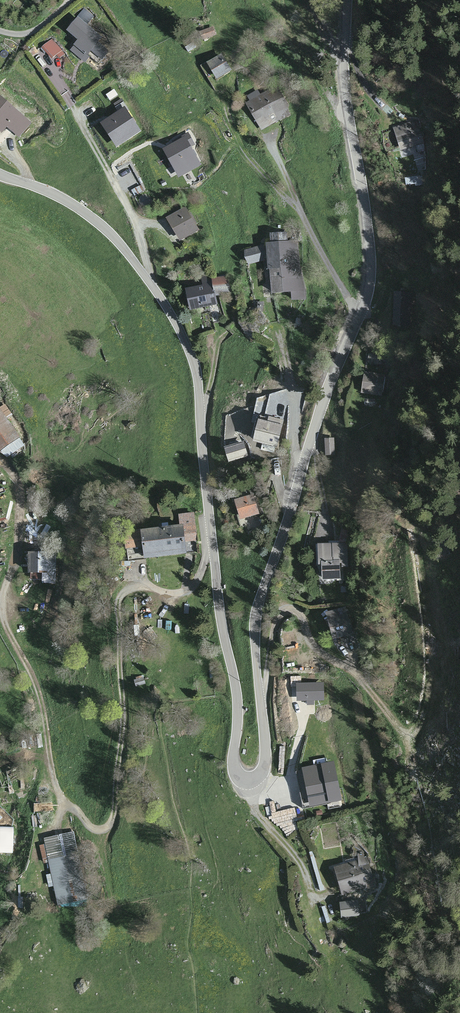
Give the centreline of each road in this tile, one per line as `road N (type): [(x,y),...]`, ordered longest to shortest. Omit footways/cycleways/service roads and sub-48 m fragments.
road 1 (unclassified): [(213,541),(237,699),(234,763),(253,779),(265,755),(258,605),(369,282),(344,89),(347,0)]
road 2 (residential): [(213,541),(182,595),(142,583),(126,590),(118,606),(123,719),(113,818),(94,831),(75,806),(61,804),(39,695),(2,616),(26,499),(0,463)]
road 3 (unclassified): [(0,174),(56,195),(98,223),(176,323),(196,370),(213,541)]

